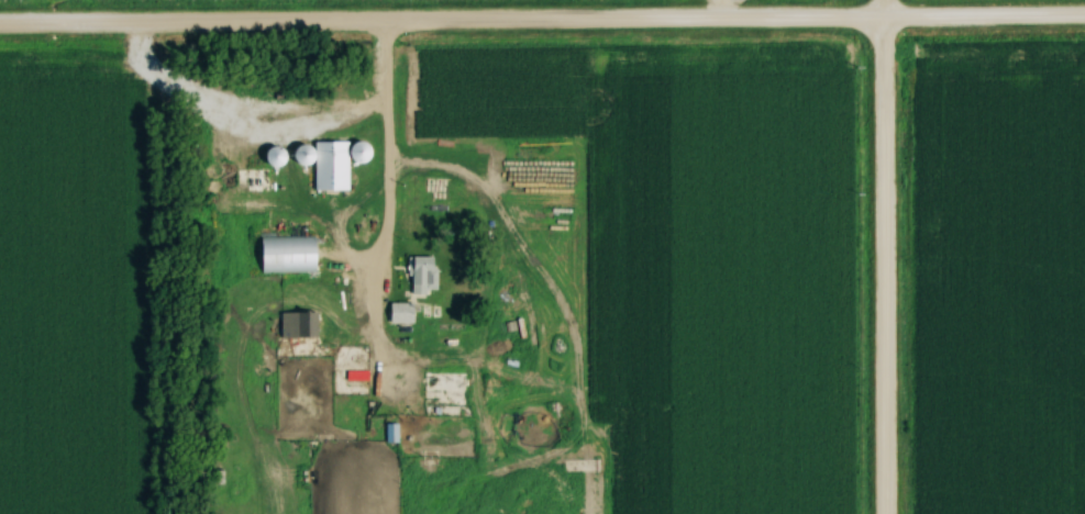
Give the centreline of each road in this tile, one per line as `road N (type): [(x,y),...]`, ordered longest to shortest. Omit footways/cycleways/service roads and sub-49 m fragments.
road 1 (tertiary): [(1084,17),(0,26)]
road 2 (tertiary): [(883,513),(882,18)]

